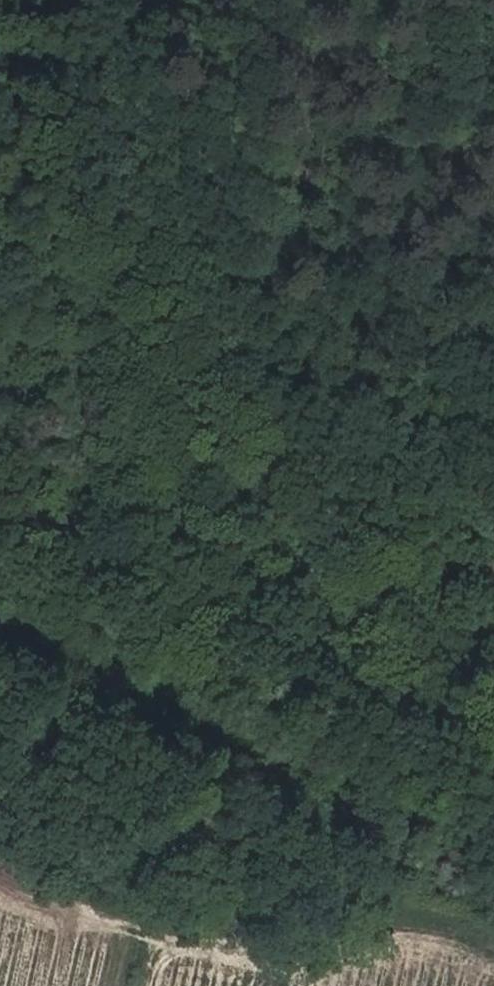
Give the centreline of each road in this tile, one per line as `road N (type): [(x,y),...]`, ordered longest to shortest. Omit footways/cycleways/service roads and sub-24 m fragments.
road 1 (track): [(0,618),(179,722),(301,775),(350,812),(398,849),(394,866),(415,939)]
road 2 (track): [(0,882),(214,946),(302,964),(415,939),(457,945),(493,963)]
road 3 (unclassified): [(113,0),(493,233)]

